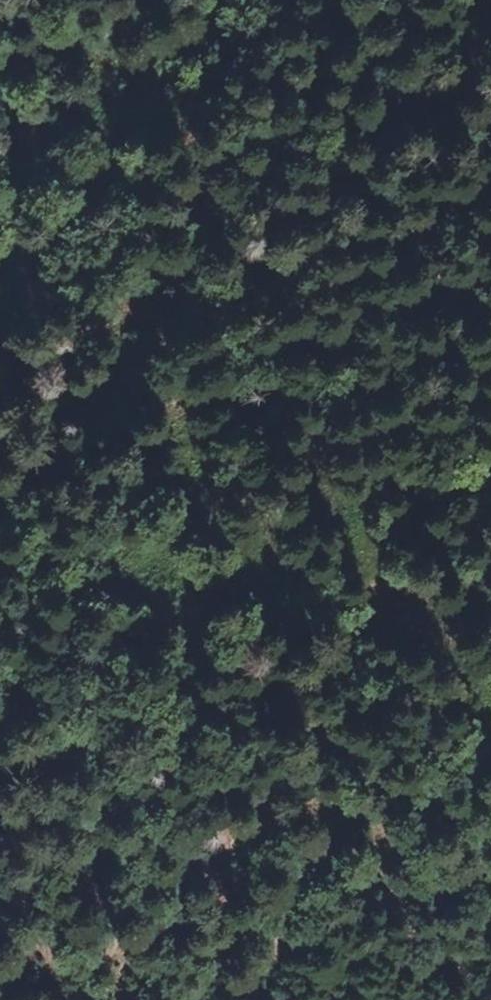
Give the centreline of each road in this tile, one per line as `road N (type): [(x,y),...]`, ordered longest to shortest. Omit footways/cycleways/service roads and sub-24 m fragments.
road 1 (track): [(0,275),(122,139),(273,0)]

